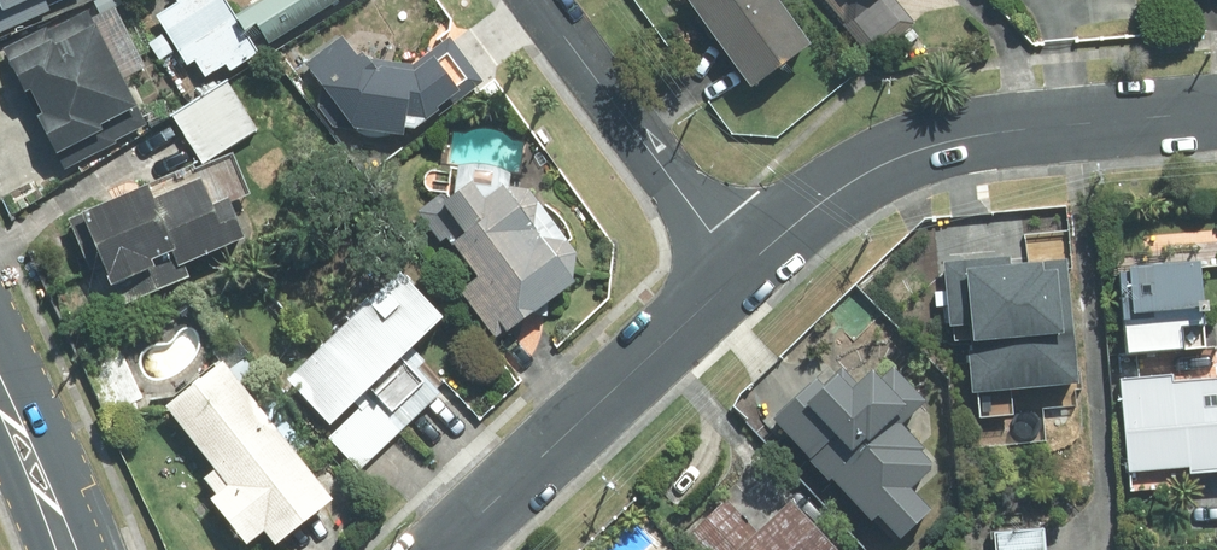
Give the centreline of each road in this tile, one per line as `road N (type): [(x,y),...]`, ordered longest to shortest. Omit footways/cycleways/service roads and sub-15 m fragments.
road 1 (unclassified): [(744,270),(841,189),(916,152),(1015,131),(1216,114)]
road 2 (unclassified): [(445,549),(744,270)]
road 3 (residential): [(744,270),(541,0)]
road 4 (secondary): [(68,549),(0,394)]

